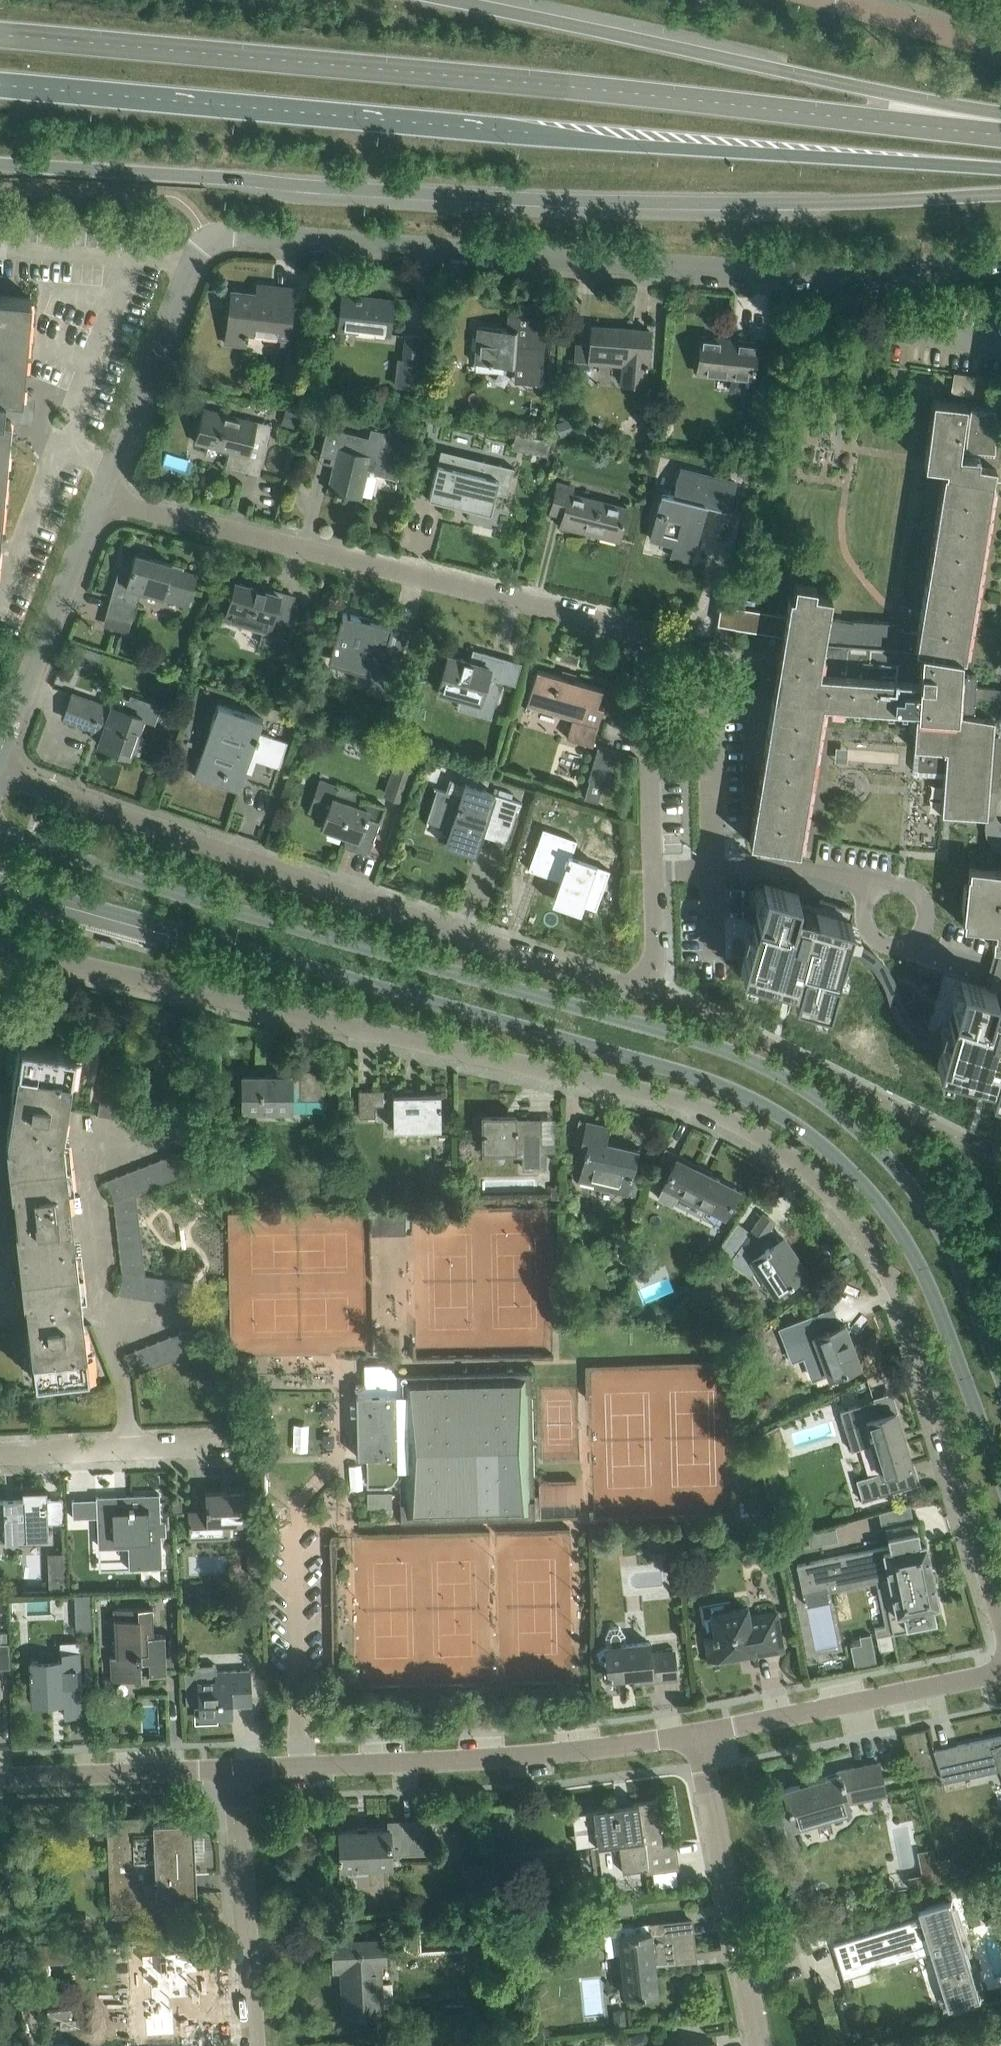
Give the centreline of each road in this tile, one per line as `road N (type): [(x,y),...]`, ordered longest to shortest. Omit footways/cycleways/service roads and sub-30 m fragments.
road 1 (residential): [(4,949),(679,1100),(749,1129),(844,1210),(889,1271),(1000,1619)]
road 2 (tertiary): [(0,879),(765,1102),(877,1199),(913,1252),(1000,1478)]
road 3 (tertiary): [(1000,1377),(949,1244),(879,1148),(817,1098),(720,1049),(202,901),(0,827)]
road 4 (primary): [(1000,134),(0,34)]
road 5 (primary): [(0,84),(1000,168)]
road 6 (primary): [(0,164),(494,197),(687,203),(1000,195)]
road 7 (residential): [(645,980),(655,950),(644,678),(622,633),(102,509)]
road 8 (residential): [(1000,258),(828,273),(228,234),(200,247)]
road 9 (residential): [(645,980),(603,981),(0,774)]
road 10 (primary): [(1000,120),(443,0)]
road 11 (tertiary): [(696,1734),(486,1758),(239,1768)]
road 12 (residential): [(760,2045),(696,1734)]
road 13 (tertiary): [(1000,1669),(696,1734)]
road 14 (residential): [(102,509),(200,247)]
road 15 (residential): [(255,2045),(239,1768)]
road 16 (residential): [(0,756),(102,509)]
road 17 (tertiary): [(239,1768),(0,1776)]
road 18 (residential): [(0,1454),(228,1444)]
road 19 (residential): [(825,0),(1000,49)]

